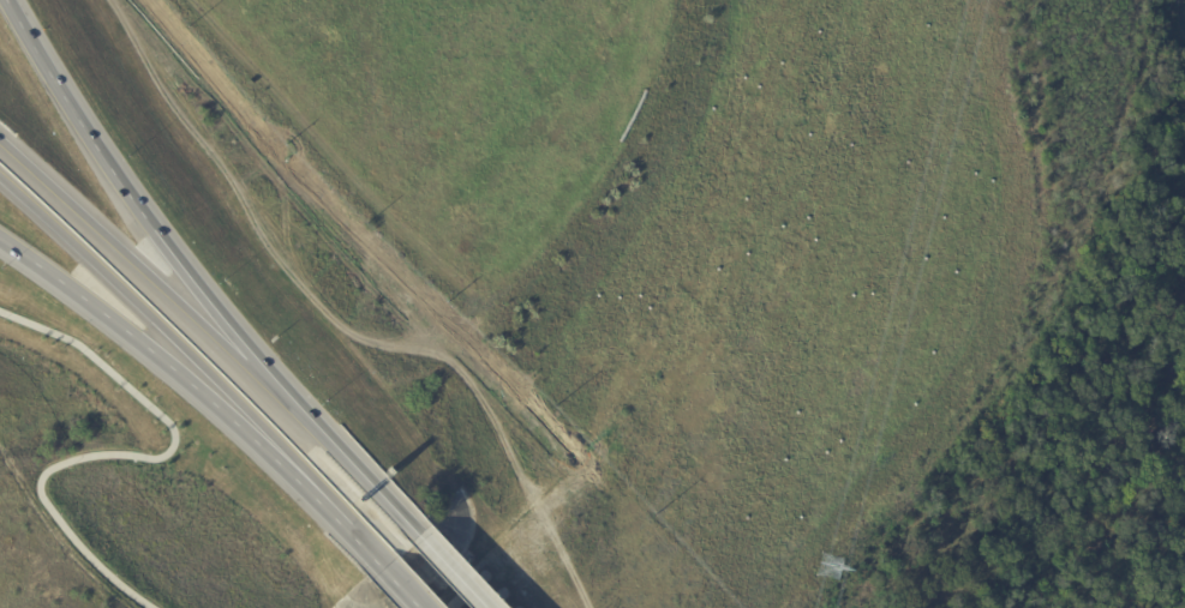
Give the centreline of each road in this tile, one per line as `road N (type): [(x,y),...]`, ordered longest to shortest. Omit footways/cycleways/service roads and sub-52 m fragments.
road 1 (motorway): [(261,373),(96,148),(6,0)]
road 2 (motorway): [(0,177),(184,347),(277,458)]
road 3 (motorway): [(0,240),(149,349),(277,458)]
road 4 (motorway): [(261,373),(0,140)]
road 5 (motorway): [(419,536),(261,373)]
road 6 (motorway): [(277,458),(383,571)]

